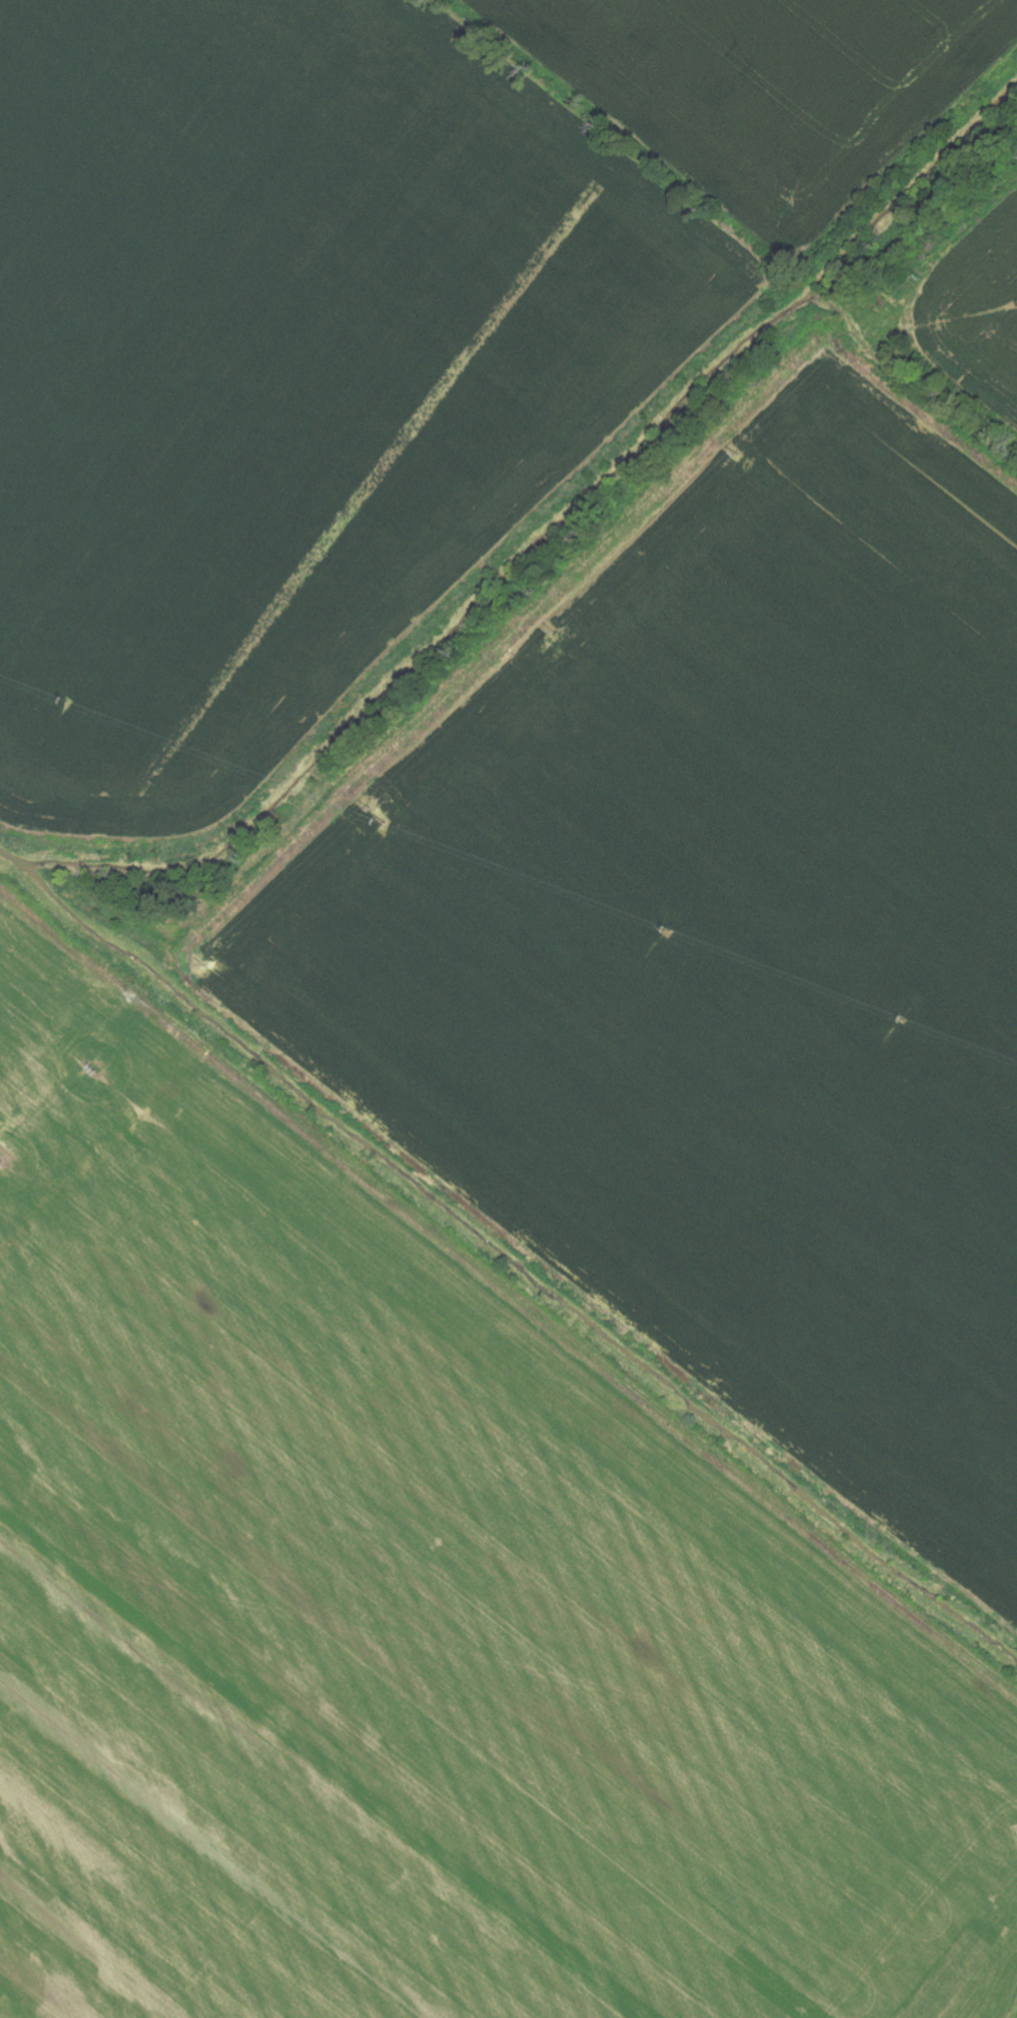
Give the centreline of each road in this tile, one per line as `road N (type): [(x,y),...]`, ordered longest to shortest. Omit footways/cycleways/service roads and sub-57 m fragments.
road 1 (residential): [(1016,1669),(0,877)]

